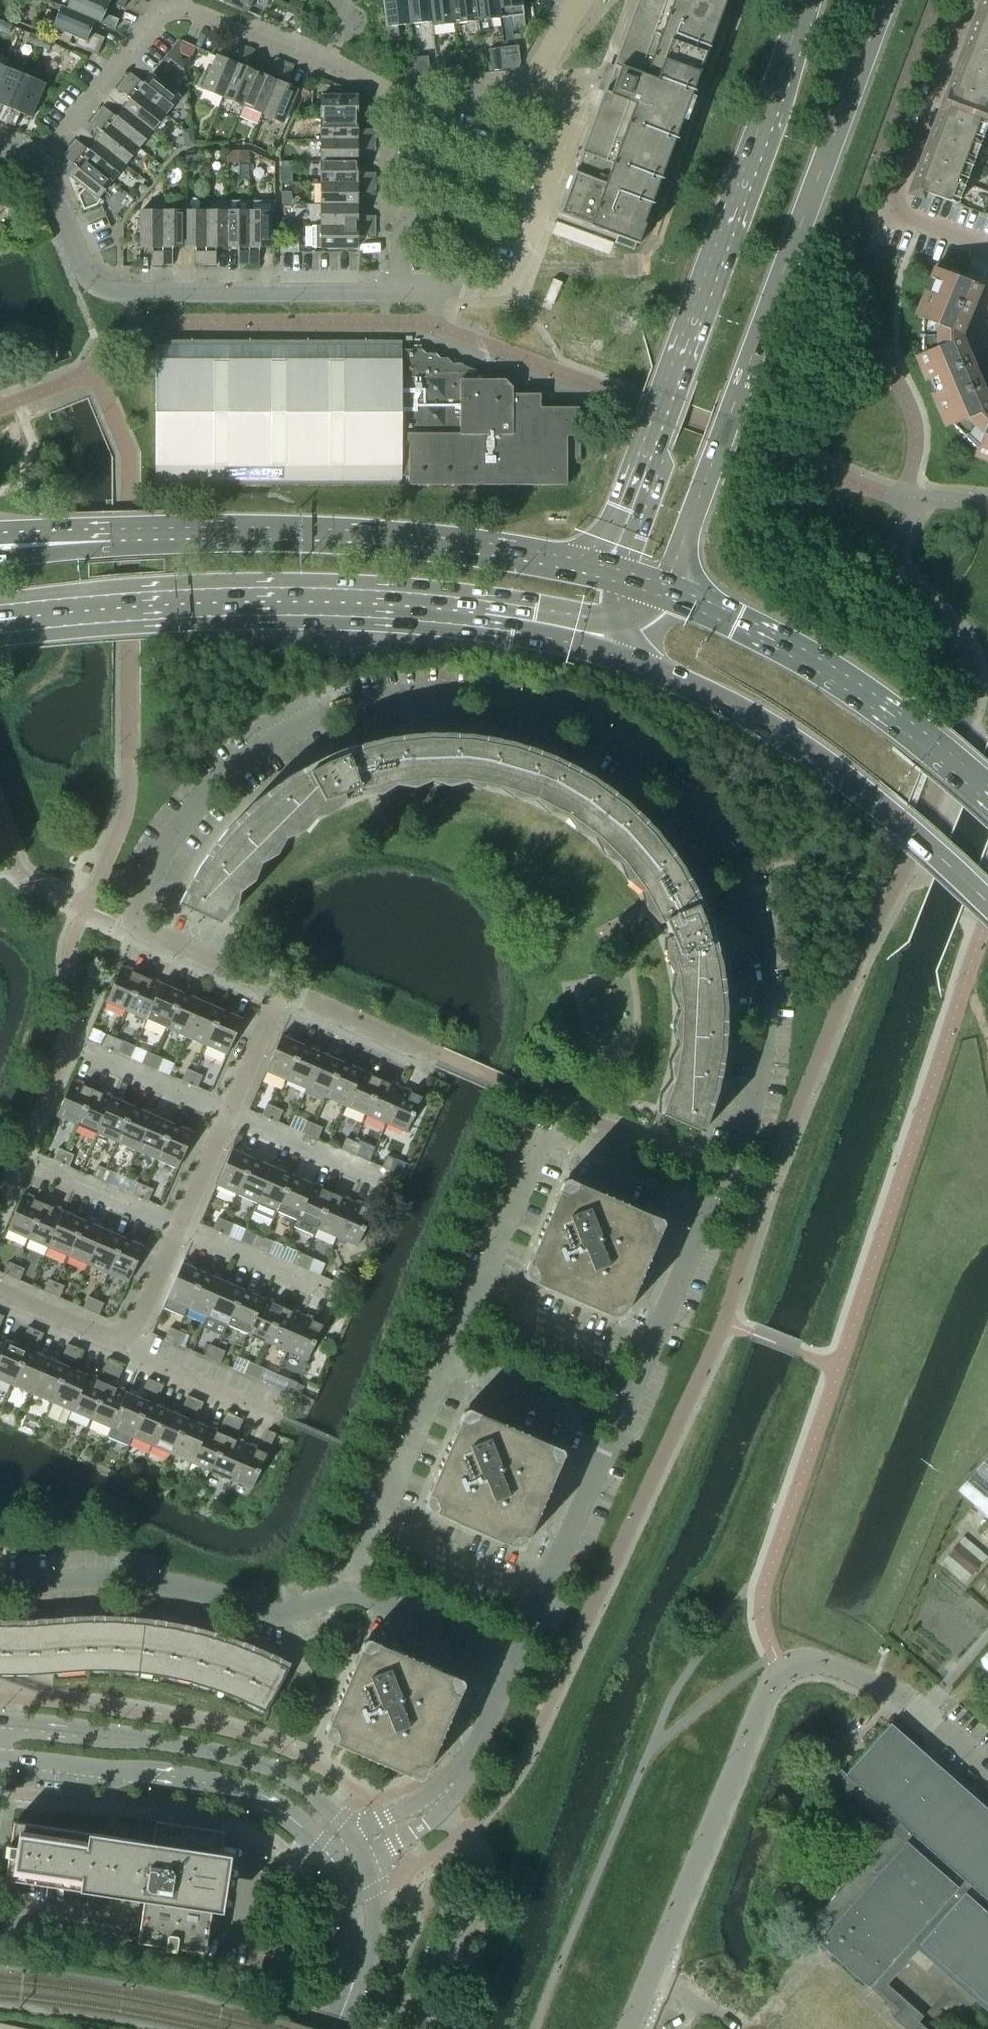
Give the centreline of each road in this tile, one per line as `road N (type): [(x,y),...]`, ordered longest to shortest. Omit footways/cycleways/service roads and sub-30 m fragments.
road 1 (residential): [(514,1658),(752,1090),(759,1002),(735,878),(694,815),(581,725),(520,702),(398,694),(321,715),(223,775),(183,819),(127,925)]
road 2 (secondary): [(665,597),(888,0)]
road 3 (unclassified): [(628,2028),(777,1673),(791,1661),(884,1687),(987,1764)]
road 4 (secondary): [(809,0),(606,576)]
road 5 (primary): [(20,616),(362,605),(520,621),(615,650)]
road 6 (residential): [(344,1591),(544,1130)]
road 7 (primary): [(606,576),(521,557),(328,536),(114,535)]
road 8 (primary): [(615,650),(771,728),(900,821),(987,902)]
road 9 (residential): [(396,291),(106,291),(89,279),(48,180),(32,165)]
road 10 (tertiary): [(360,1850),(340,1817),(280,1769),(161,1741),(0,1724)]
road 11 (primary): [(987,801),(835,682),(665,597)]
road 12 (tertiary): [(0,1758),(133,1773),(273,1805),(319,1840),(331,1864)]
road 13 (residential): [(344,1591),(278,1616),(194,1588),(113,1577),(0,1582)]
road 14 (residential): [(987,247),(893,211),(968,0)]
road 15 (residential): [(446,108),(409,102),(306,55),(166,6)]
road 16 (residential): [(360,1850),(440,1798),(458,1776),(514,1658)]
road 17 (residential): [(32,165),(166,6)]
road 18 (residential): [(396,291),(400,229),(446,108)]
road 19 (tertiary): [(342,2028),(369,1955),(374,1914),(375,1889),(360,1850)]
road 20 (residential): [(514,1658),(344,1591)]
road 21 (residential): [(228,1113),(66,1046)]
road 22 (residential): [(19,1160),(179,1229)]
road 23 (residential): [(439,1056),(280,989)]
road 24 (residential): [(384,1180),(228,1113)]
road 25 (residential): [(179,1229),(335,1294)]
road 26 (residential): [(273,1416),(135,1355),(130,1338)]
road 27 (tertiary): [(331,1864),(349,1938),(331,2028)]
road 28 (residential): [(280,989),(127,925)]
road 29 (residential): [(130,1338),(107,1339),(0,1293)]
road 30 (residential): [(228,1113),(280,989)]
road 31 (residential): [(179,1229),(228,1113)]

